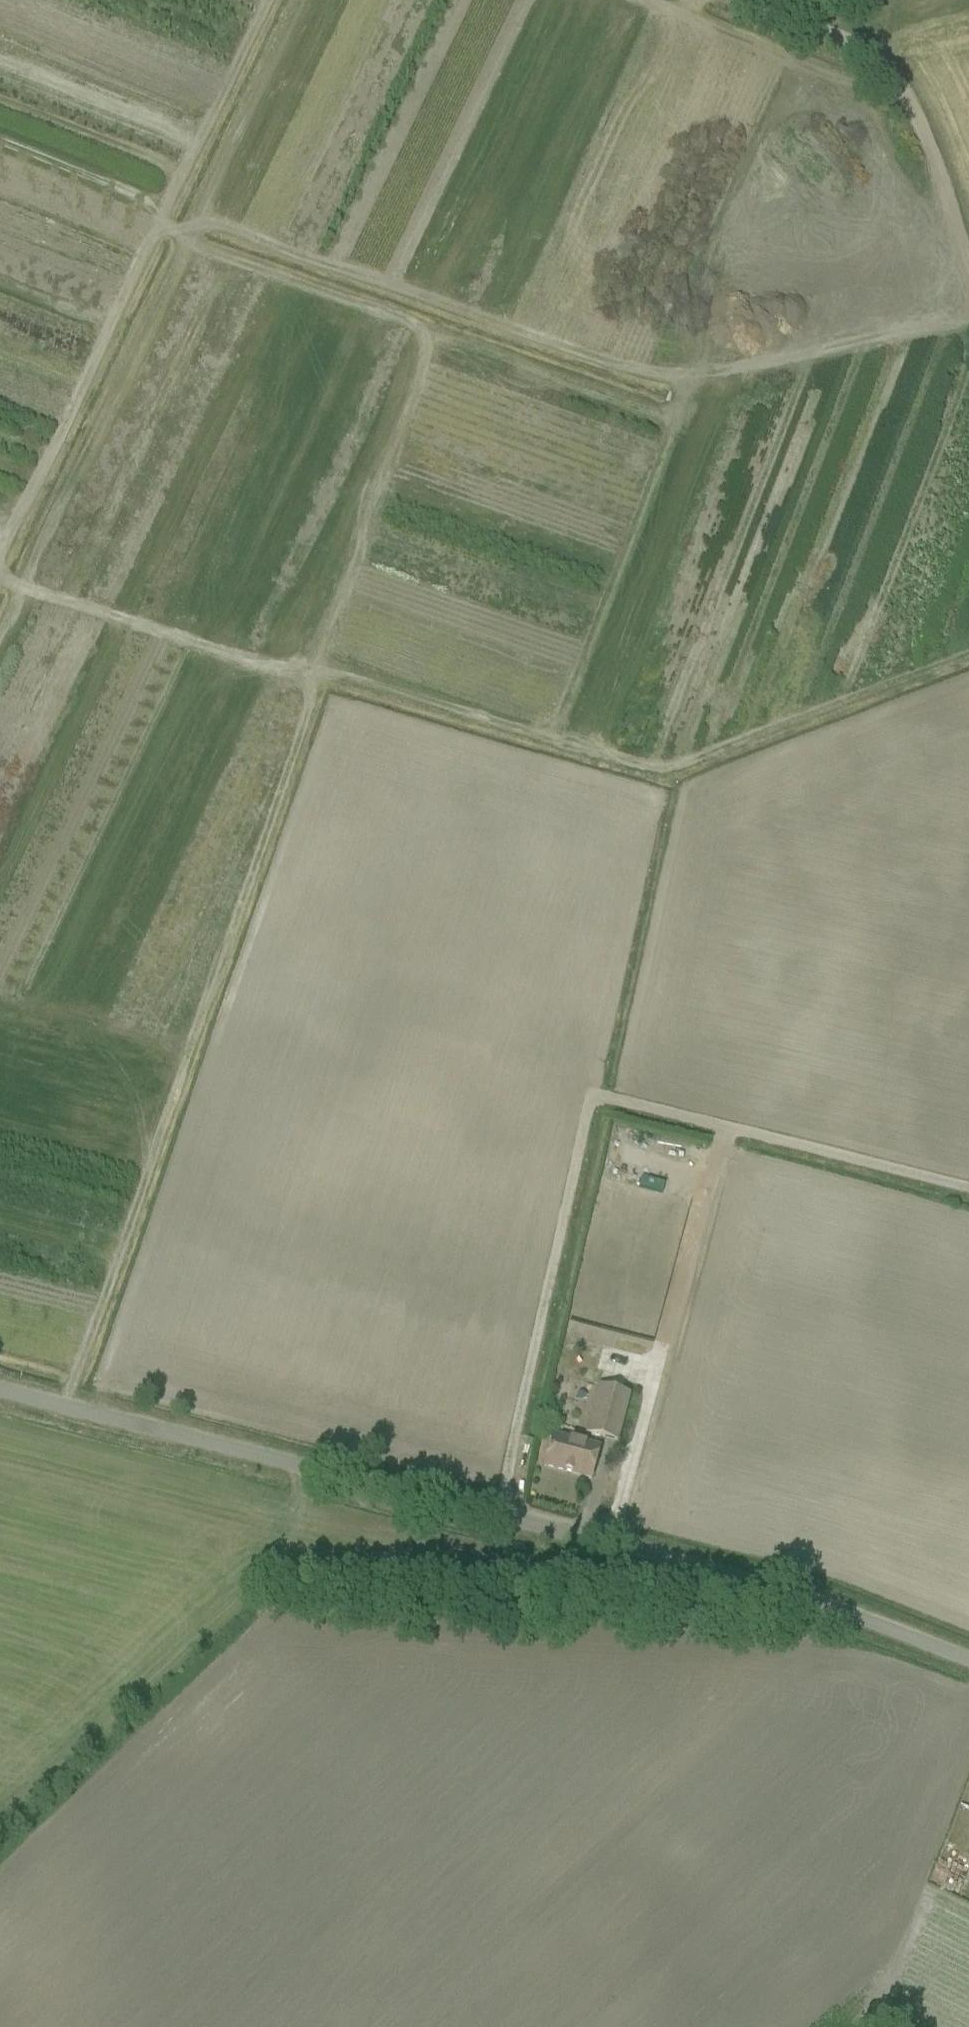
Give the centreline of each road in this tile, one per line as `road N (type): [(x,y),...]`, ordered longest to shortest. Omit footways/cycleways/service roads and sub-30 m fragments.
road 1 (unclassified): [(968,1660),(785,1587),(0,1389)]
road 2 (track): [(708,0),(711,8),(875,65),(900,96),(968,285)]

